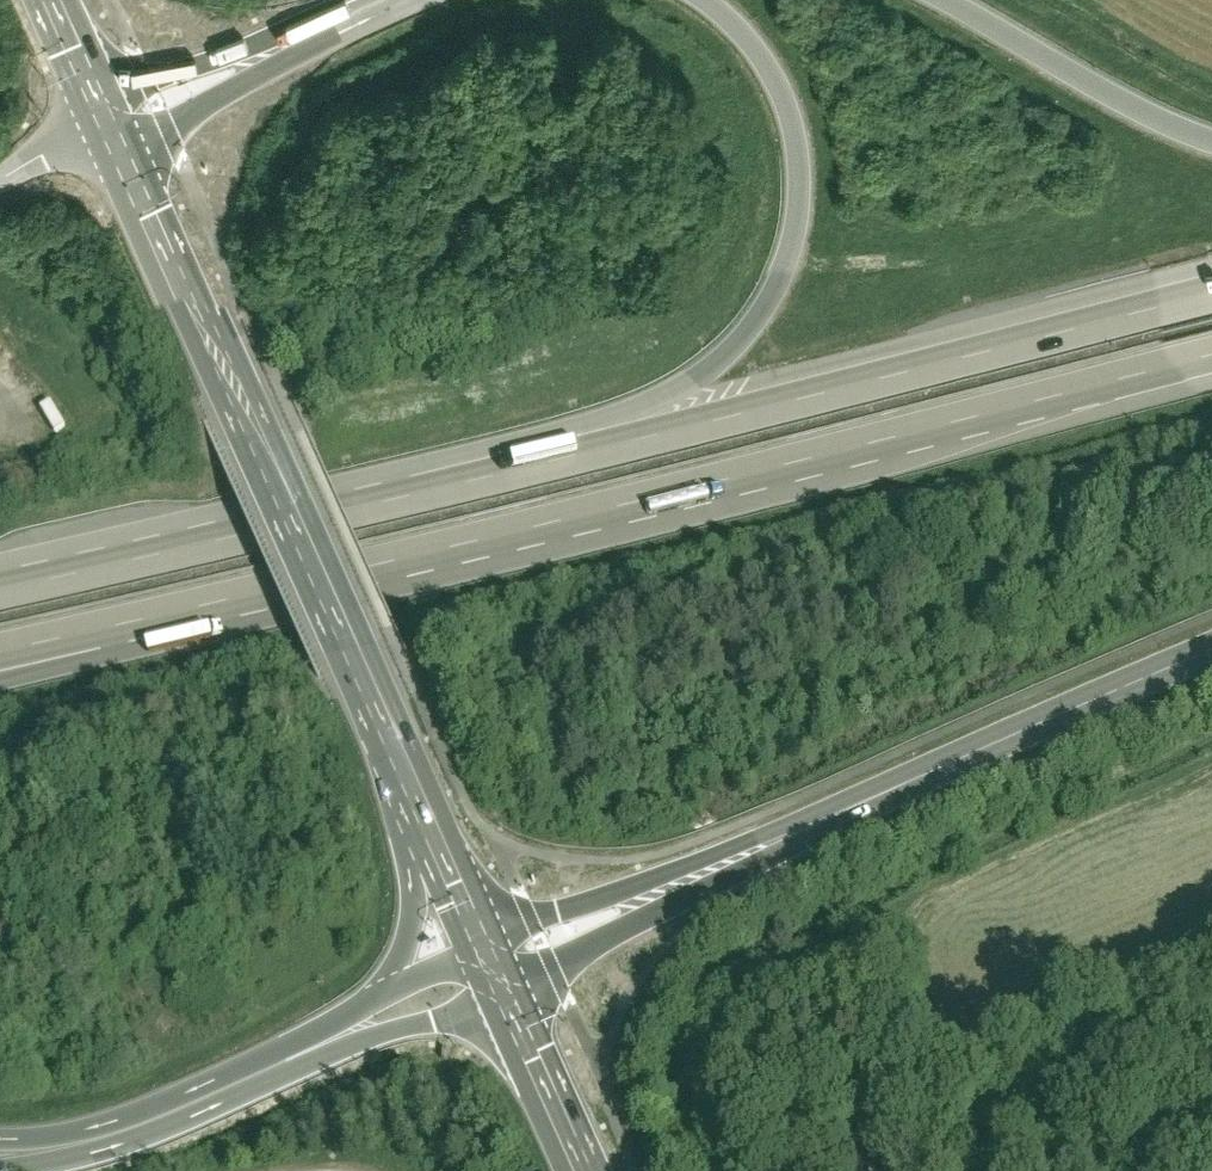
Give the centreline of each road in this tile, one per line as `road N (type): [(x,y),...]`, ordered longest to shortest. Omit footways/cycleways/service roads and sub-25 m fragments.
road 1 (motorway): [(100,631),(556,528),(1211,359)]
road 2 (motorway): [(1211,283),(470,474)]
road 3 (motorway): [(704,0),(753,43),(793,115),(799,225),(776,294),(727,357),(687,386),(470,474)]
road 4 (secondary): [(726,860),(1211,655)]
road 5 (motorway): [(20,1170),(133,1146),(364,1047),(512,1004)]
road 6 (motorway): [(470,474),(0,579)]
road 7 (motorway): [(388,1000),(159,1109),(61,1138),(0,1140)]
road 8 (primary): [(391,736),(264,448)]
road 9 (motorway): [(1211,144),(1119,102),(944,0)]
road 10 (motorway): [(391,736),(425,900),(413,971),(388,1000)]
road 11 (motorway): [(351,0),(205,61),(104,88)]
road 12 (primary): [(512,1004),(726,860)]
road 13 (secondary): [(492,958),(726,860)]
road 14 (primary): [(492,958),(391,736)]
road 15 (motorway): [(219,96),(416,0)]
road 16 (motorway): [(199,306),(191,161),(219,96)]
road 17 (primary): [(587,1170),(512,1004)]
road 18 (primary): [(126,141),(199,306)]
road 19 (primary): [(199,306),(264,448)]
road 20 (residential): [(115,113),(0,175)]

